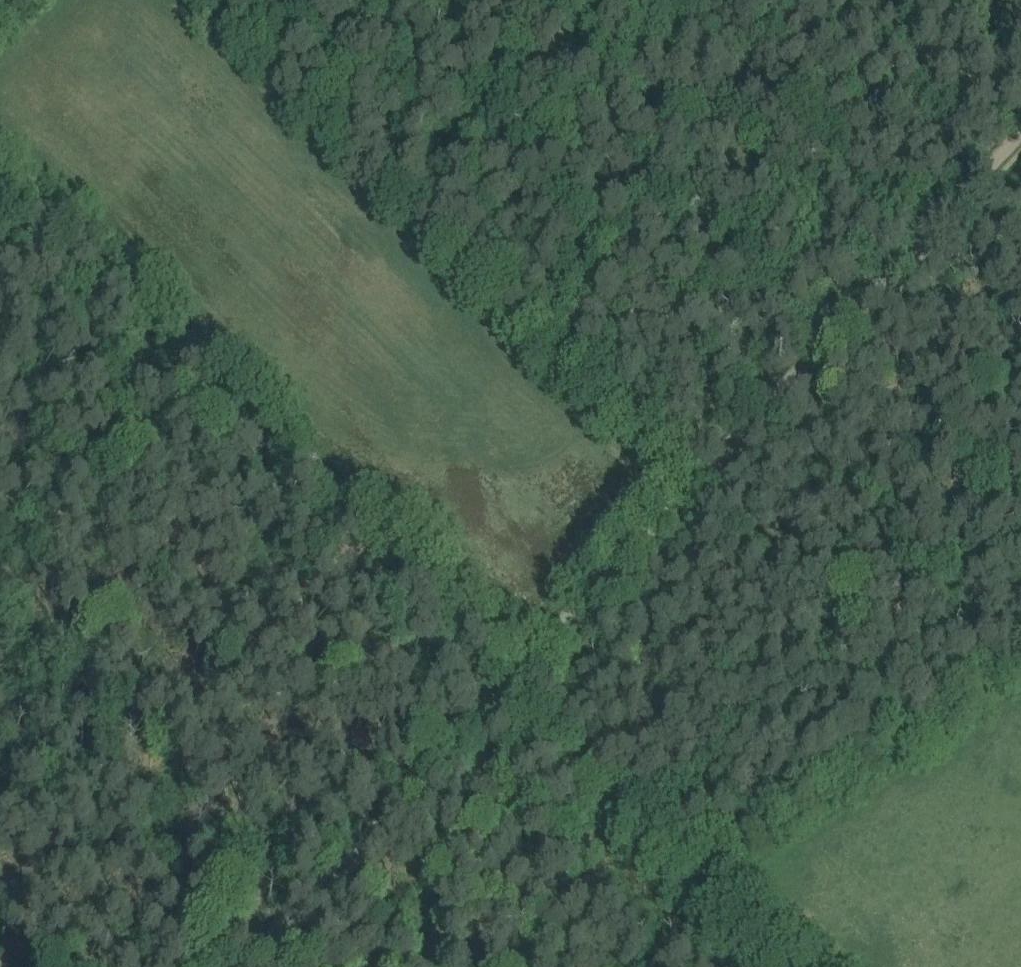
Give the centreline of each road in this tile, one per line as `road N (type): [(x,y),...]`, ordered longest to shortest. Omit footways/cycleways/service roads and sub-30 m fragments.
road 1 (track): [(531,664),(1020,126)]
road 2 (track): [(247,966),(472,727)]

